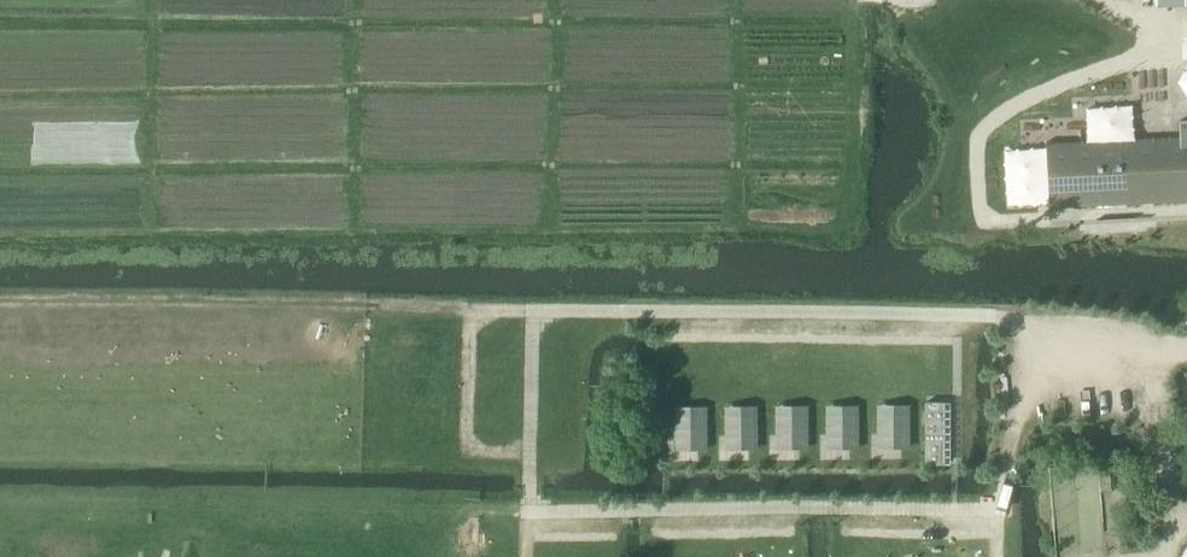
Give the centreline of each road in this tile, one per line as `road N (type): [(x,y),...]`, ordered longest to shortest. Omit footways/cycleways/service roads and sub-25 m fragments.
road 1 (track): [(1043,346),(1020,319),(416,306)]
road 2 (track): [(1000,512),(531,517)]
road 3 (track): [(416,306),(0,306)]
road 4 (track): [(1043,346),(1000,512)]
road 5 (track): [(1186,346),(1043,346)]

